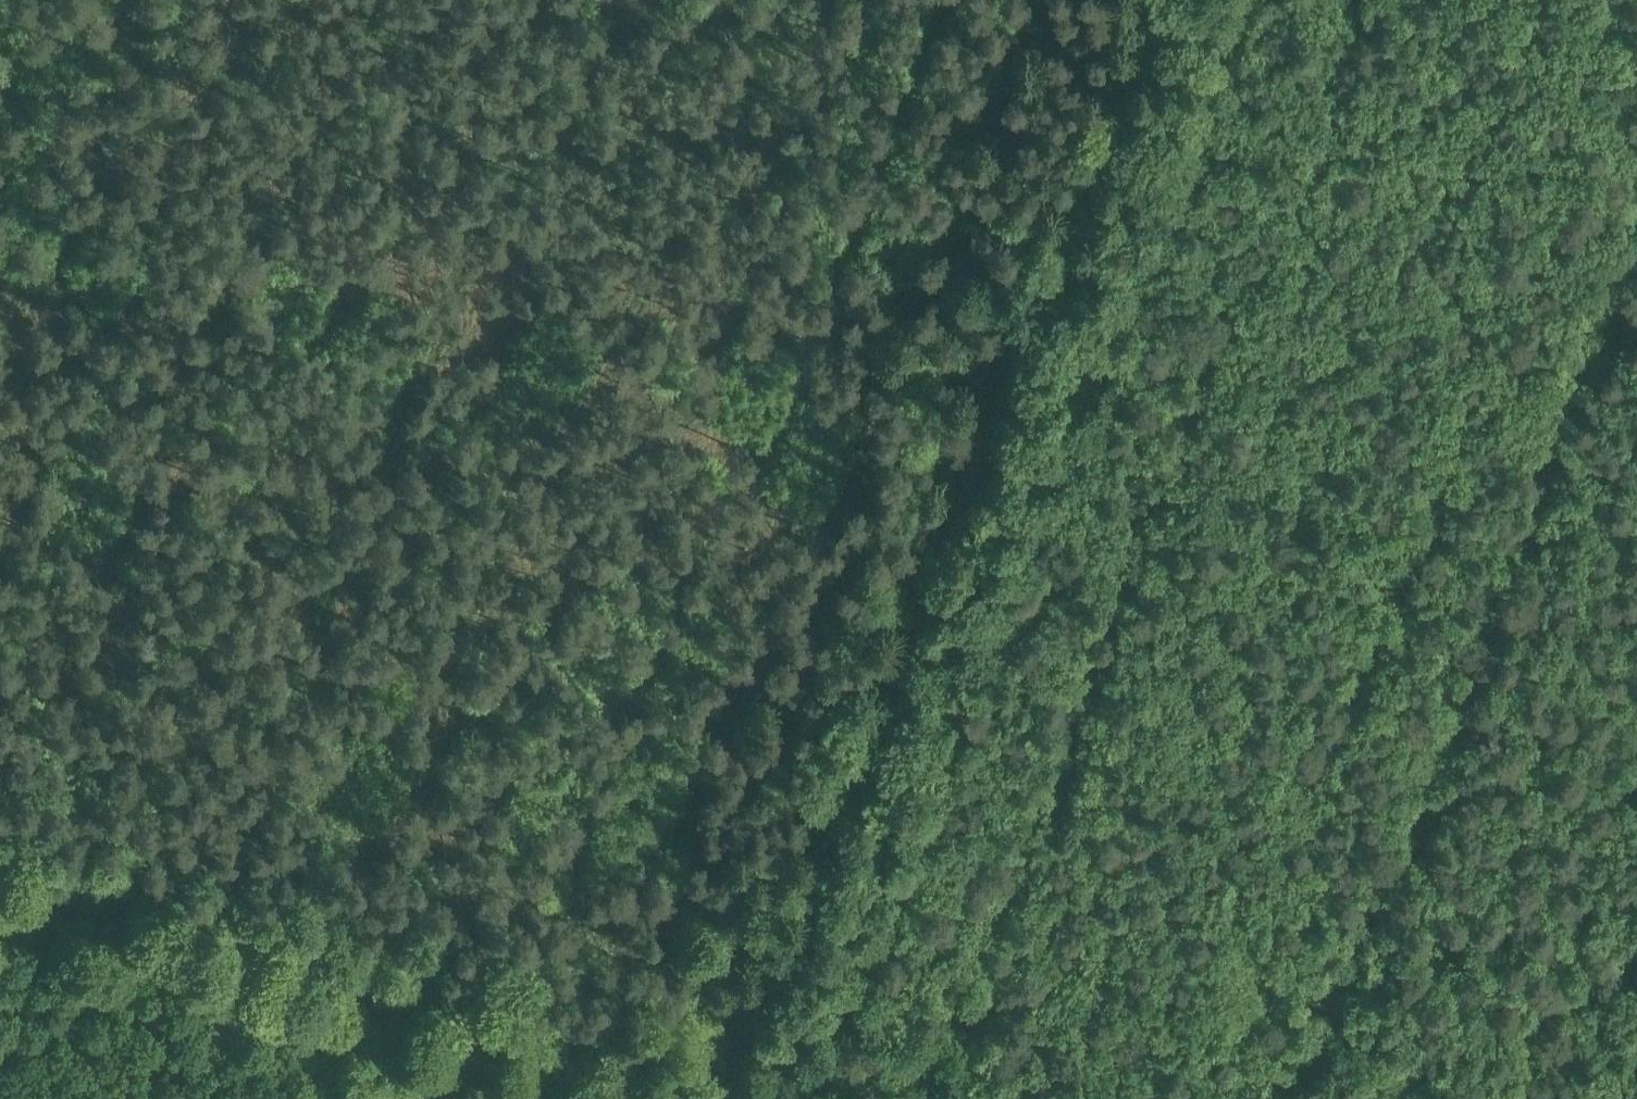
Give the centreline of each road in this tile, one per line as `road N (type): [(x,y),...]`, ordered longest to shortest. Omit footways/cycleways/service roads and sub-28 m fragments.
road 1 (track): [(764,1098),(1200,0)]
road 2 (track): [(496,1098),(0,901)]

